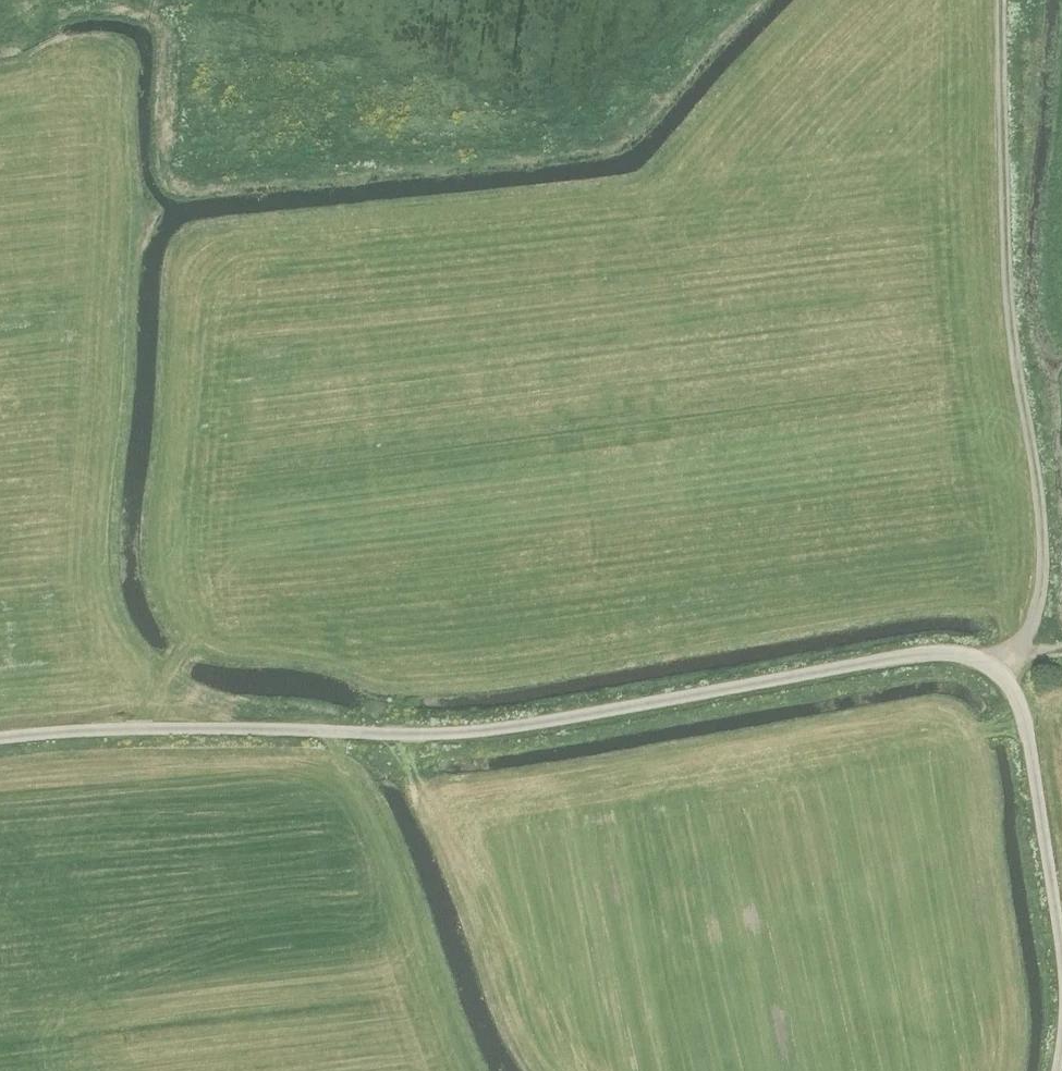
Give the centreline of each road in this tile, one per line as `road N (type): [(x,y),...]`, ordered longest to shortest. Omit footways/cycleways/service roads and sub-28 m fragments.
road 1 (unclassified): [(0,738),(140,729),(463,732),(926,653),(965,655),(1001,671),(1022,707),(1061,947)]
road 2 (track): [(1001,671),(1033,623),(1045,558),(1009,297),(1002,0)]

